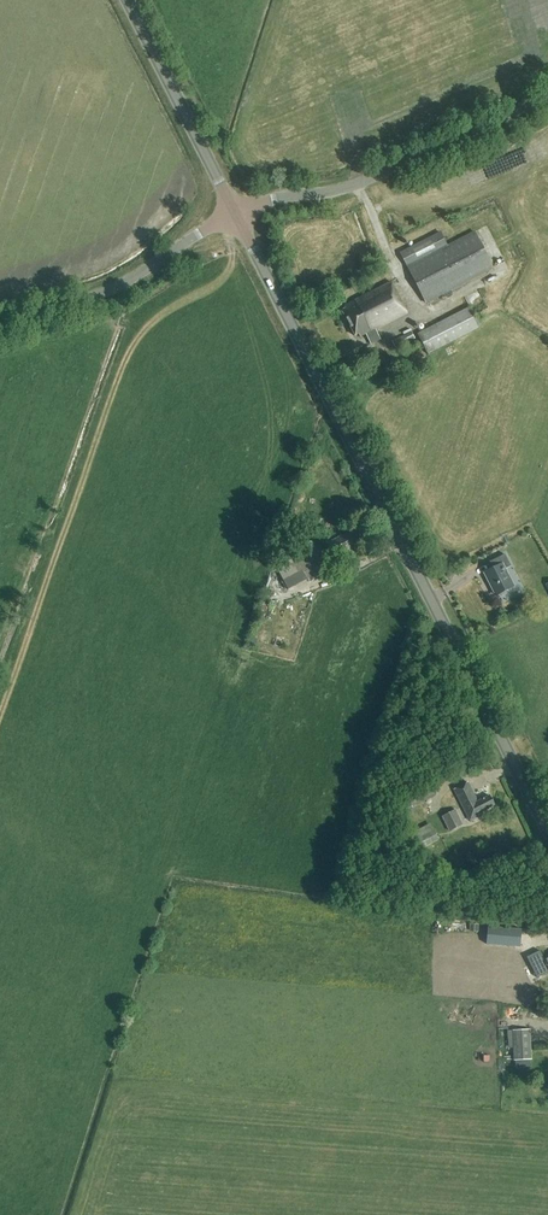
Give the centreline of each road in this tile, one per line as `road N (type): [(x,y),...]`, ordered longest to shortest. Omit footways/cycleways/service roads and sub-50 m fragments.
road 1 (tertiary): [(547,831),(237,215)]
road 2 (tertiary): [(237,215),(359,185),(547,97)]
road 3 (unclassified): [(0,322),(122,288),(237,215)]
road 4 (tertiary): [(237,215),(126,0)]

